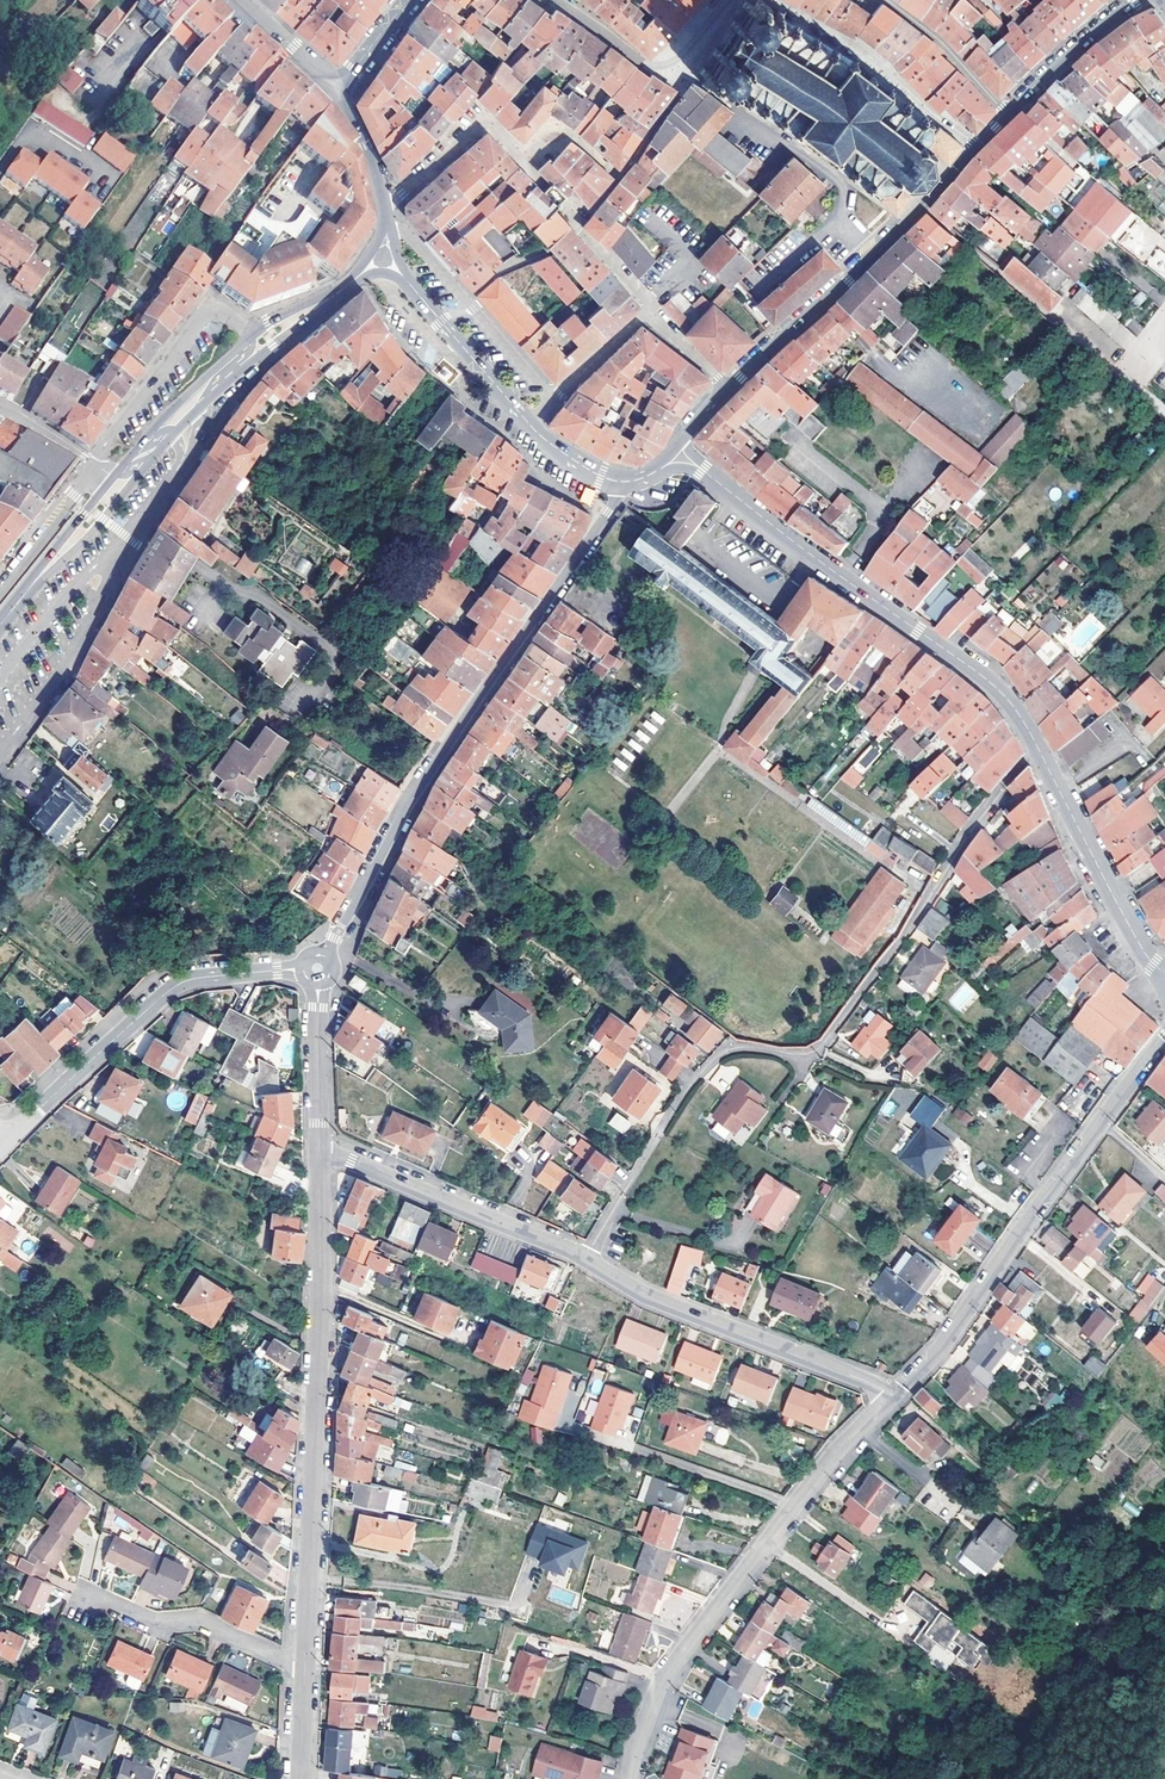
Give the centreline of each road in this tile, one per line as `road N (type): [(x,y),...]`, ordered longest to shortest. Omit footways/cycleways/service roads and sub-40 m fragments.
road 1 (residential): [(1039,752),(985,806),(828,1041),(804,1055),(726,1052),(697,1076),(584,1262)]
road 2 (tertiary): [(329,962),(416,790),(622,484)]
road 3 (tertiary): [(305,1667),(320,1152)]
road 4 (secondary): [(0,634),(203,405),(352,286)]
road 5 (residential): [(675,450),(1000,691),(1039,752)]
road 6 (residential): [(630,1778),(664,1679),(897,1394)]
road 7 (residential): [(6,1141),(180,985),(305,972)]
road 8 (secondary): [(726,392),(976,147)]
road 9 (residential): [(897,1394),(640,1295),(584,1262)]
road 10 (residential): [(897,1394),(1102,1125)]
road 11 (secondary): [(352,286),(249,337),(113,476)]
road 12 (residential): [(584,1262),(320,1152)]
road 13 (residential): [(1039,752),(1152,965),(1164,972)]
road 14 (residential): [(976,147),(868,54),(773,0)]
road 15 (residential): [(89,1599),(155,1623),(199,1625),(305,1667)]
road 16 (residential): [(524,163),(482,120),(382,209)]
road 17 (secondary): [(403,277),(526,422)]
road 18 (secondary): [(1003,117),(1139,0)]
road 19 (secondary): [(113,476),(0,612)]
road 20 (residential): [(884,0),(946,49),(1003,117)]
road 21 (tertiary): [(320,1152),(320,987)]
road 22 (residential): [(662,74),(545,0)]
road 23 (residential): [(653,309),(552,398)]
road 24 (residential): [(465,300),(578,227)]
road 25 (residential): [(242,0),(335,92)]
road 26 (residential): [(0,412),(113,476)]
road 27 (residential): [(524,163),(557,124),(617,175)]
road 28 (secondary): [(335,92),(358,124),(382,209)]

